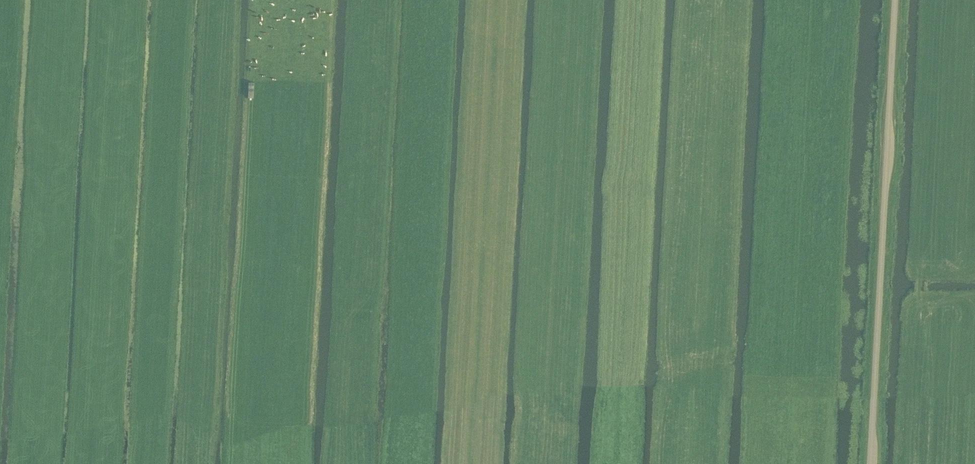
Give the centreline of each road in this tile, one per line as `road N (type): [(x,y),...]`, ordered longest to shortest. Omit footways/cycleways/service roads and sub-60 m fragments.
road 1 (unclassified): [(869,463),(892,0)]

